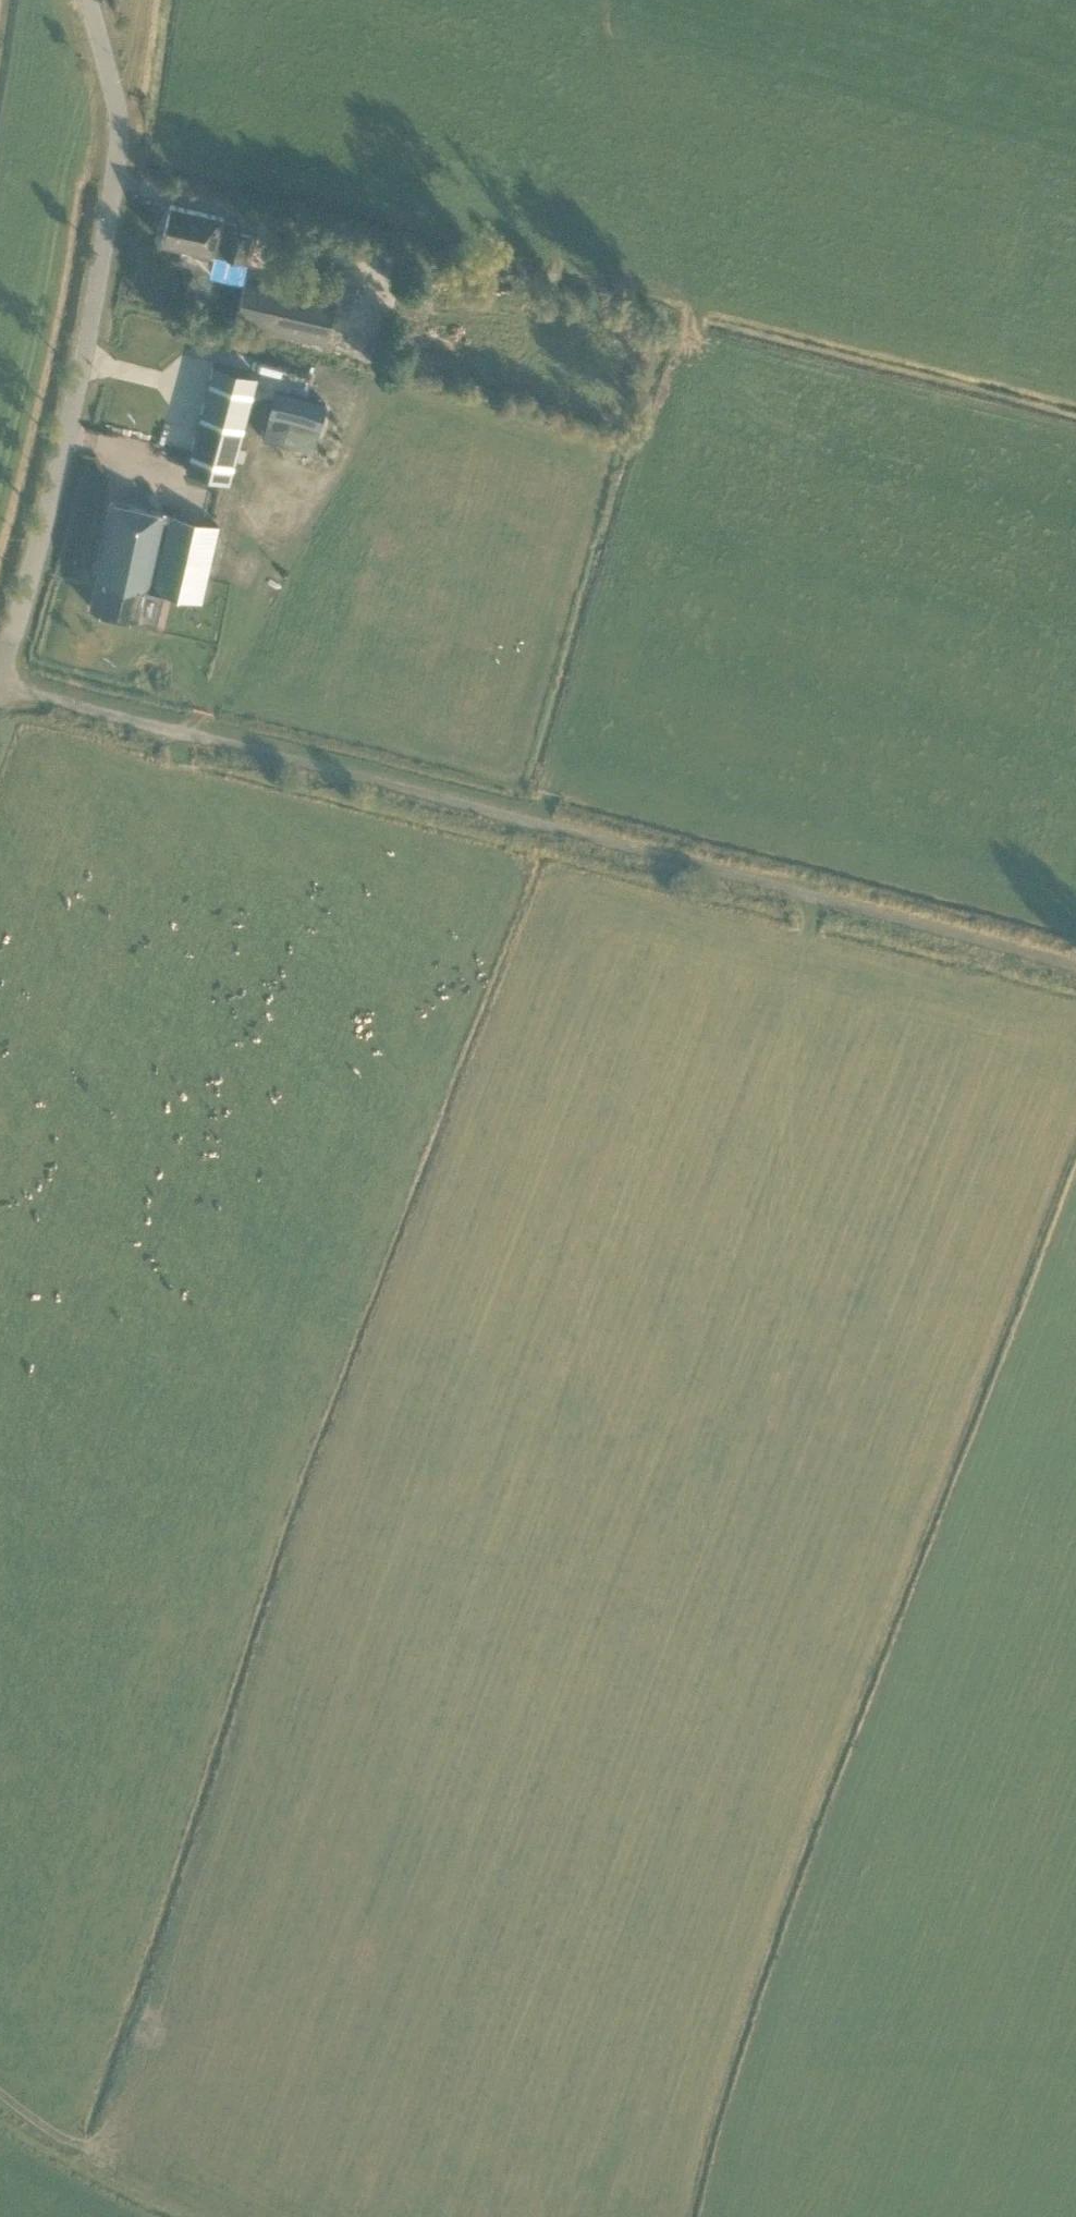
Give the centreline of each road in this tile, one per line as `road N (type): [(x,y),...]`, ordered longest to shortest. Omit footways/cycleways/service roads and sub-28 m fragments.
road 1 (tertiary): [(0,662),(83,374),(122,124),(87,0)]

